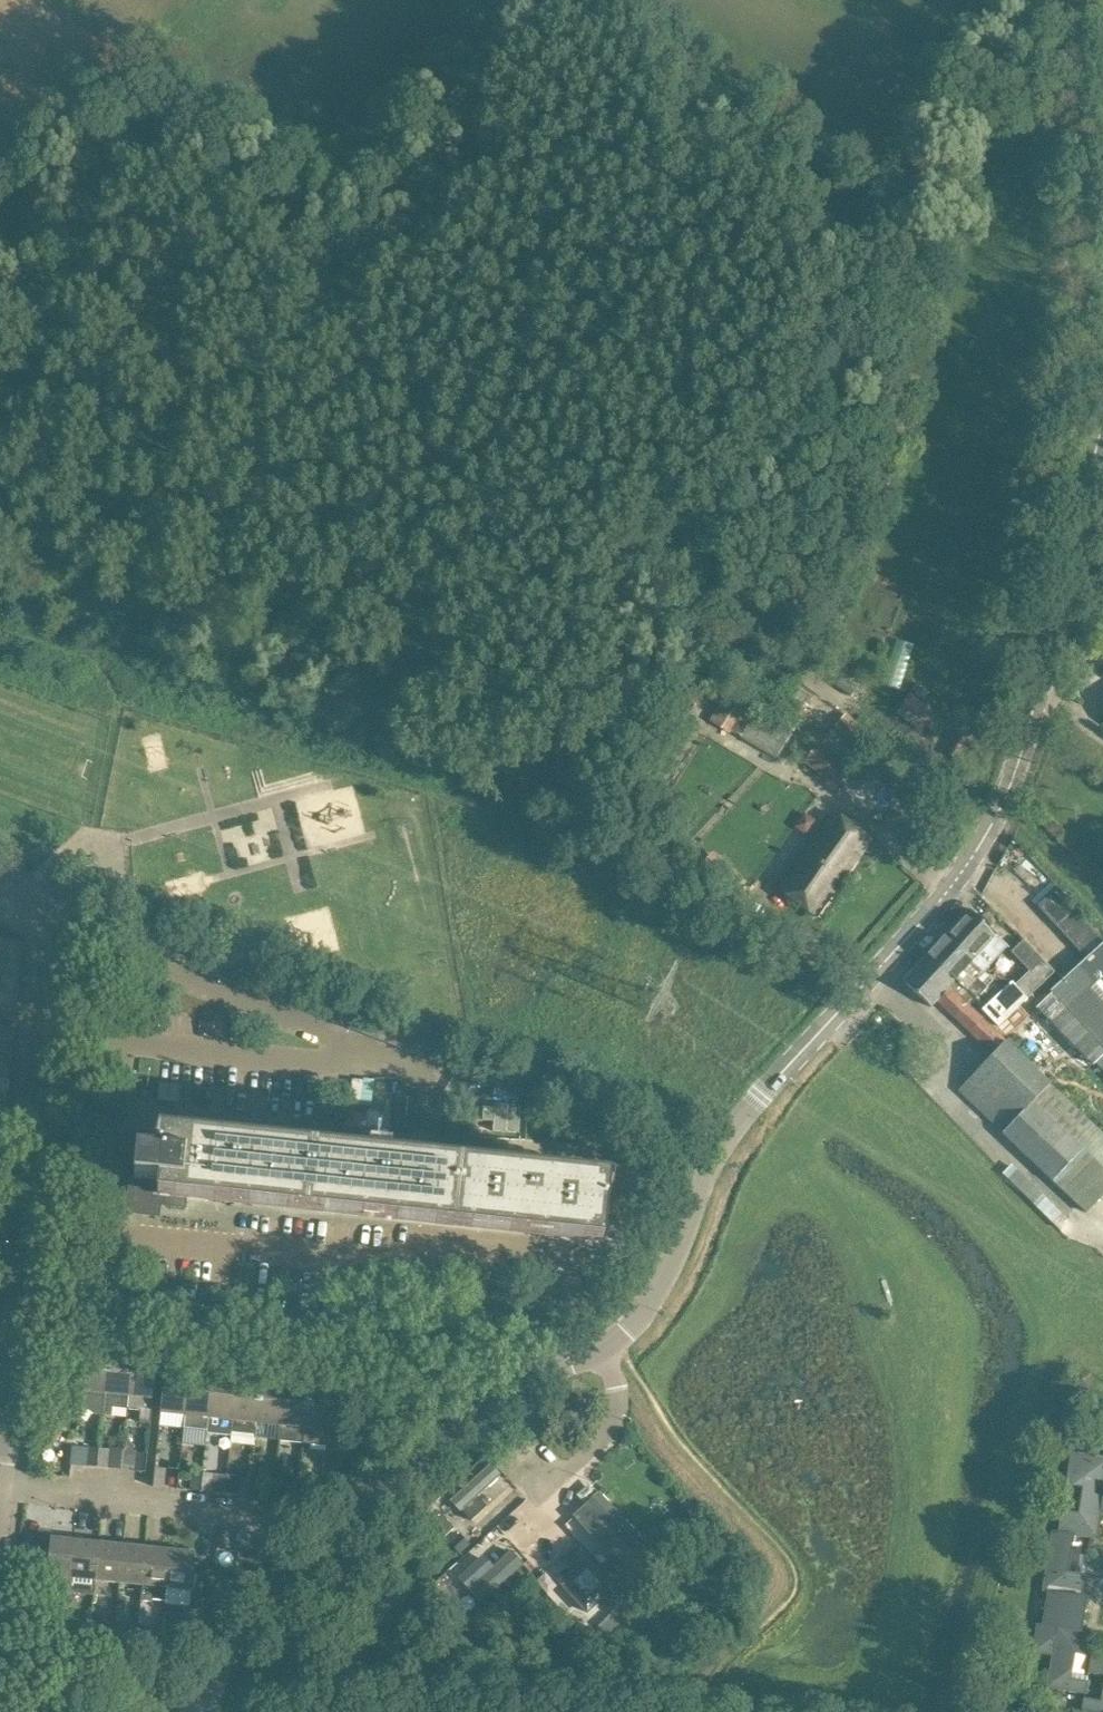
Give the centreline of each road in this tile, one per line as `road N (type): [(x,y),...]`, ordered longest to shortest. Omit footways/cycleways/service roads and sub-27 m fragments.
road 1 (unclassified): [(206,1711),(210,1687),(233,1650),(437,1436),(515,1381),(627,1333),(653,1299),(735,1125),(961,874),(1044,742),(1102,446)]
road 2 (residential): [(101,1307),(370,1333),(376,1264),(107,1238)]
road 3 (residential): [(127,1042),(140,959),(437,1079),(432,1149)]
road 4 (residential): [(432,1149),(120,1118)]
road 5 (residential): [(300,1518),(0,1485)]
road 6 (residential): [(615,1168),(432,1149)]
road 7 (residential): [(44,1034),(52,932),(37,901),(0,884)]
road 8 (residential): [(0,1460),(17,1299)]
road 9 (residential): [(29,1177),(44,1034)]
road 10 (residential): [(17,1299),(29,1177)]
road 11 (residential): [(107,1238),(120,1118)]

